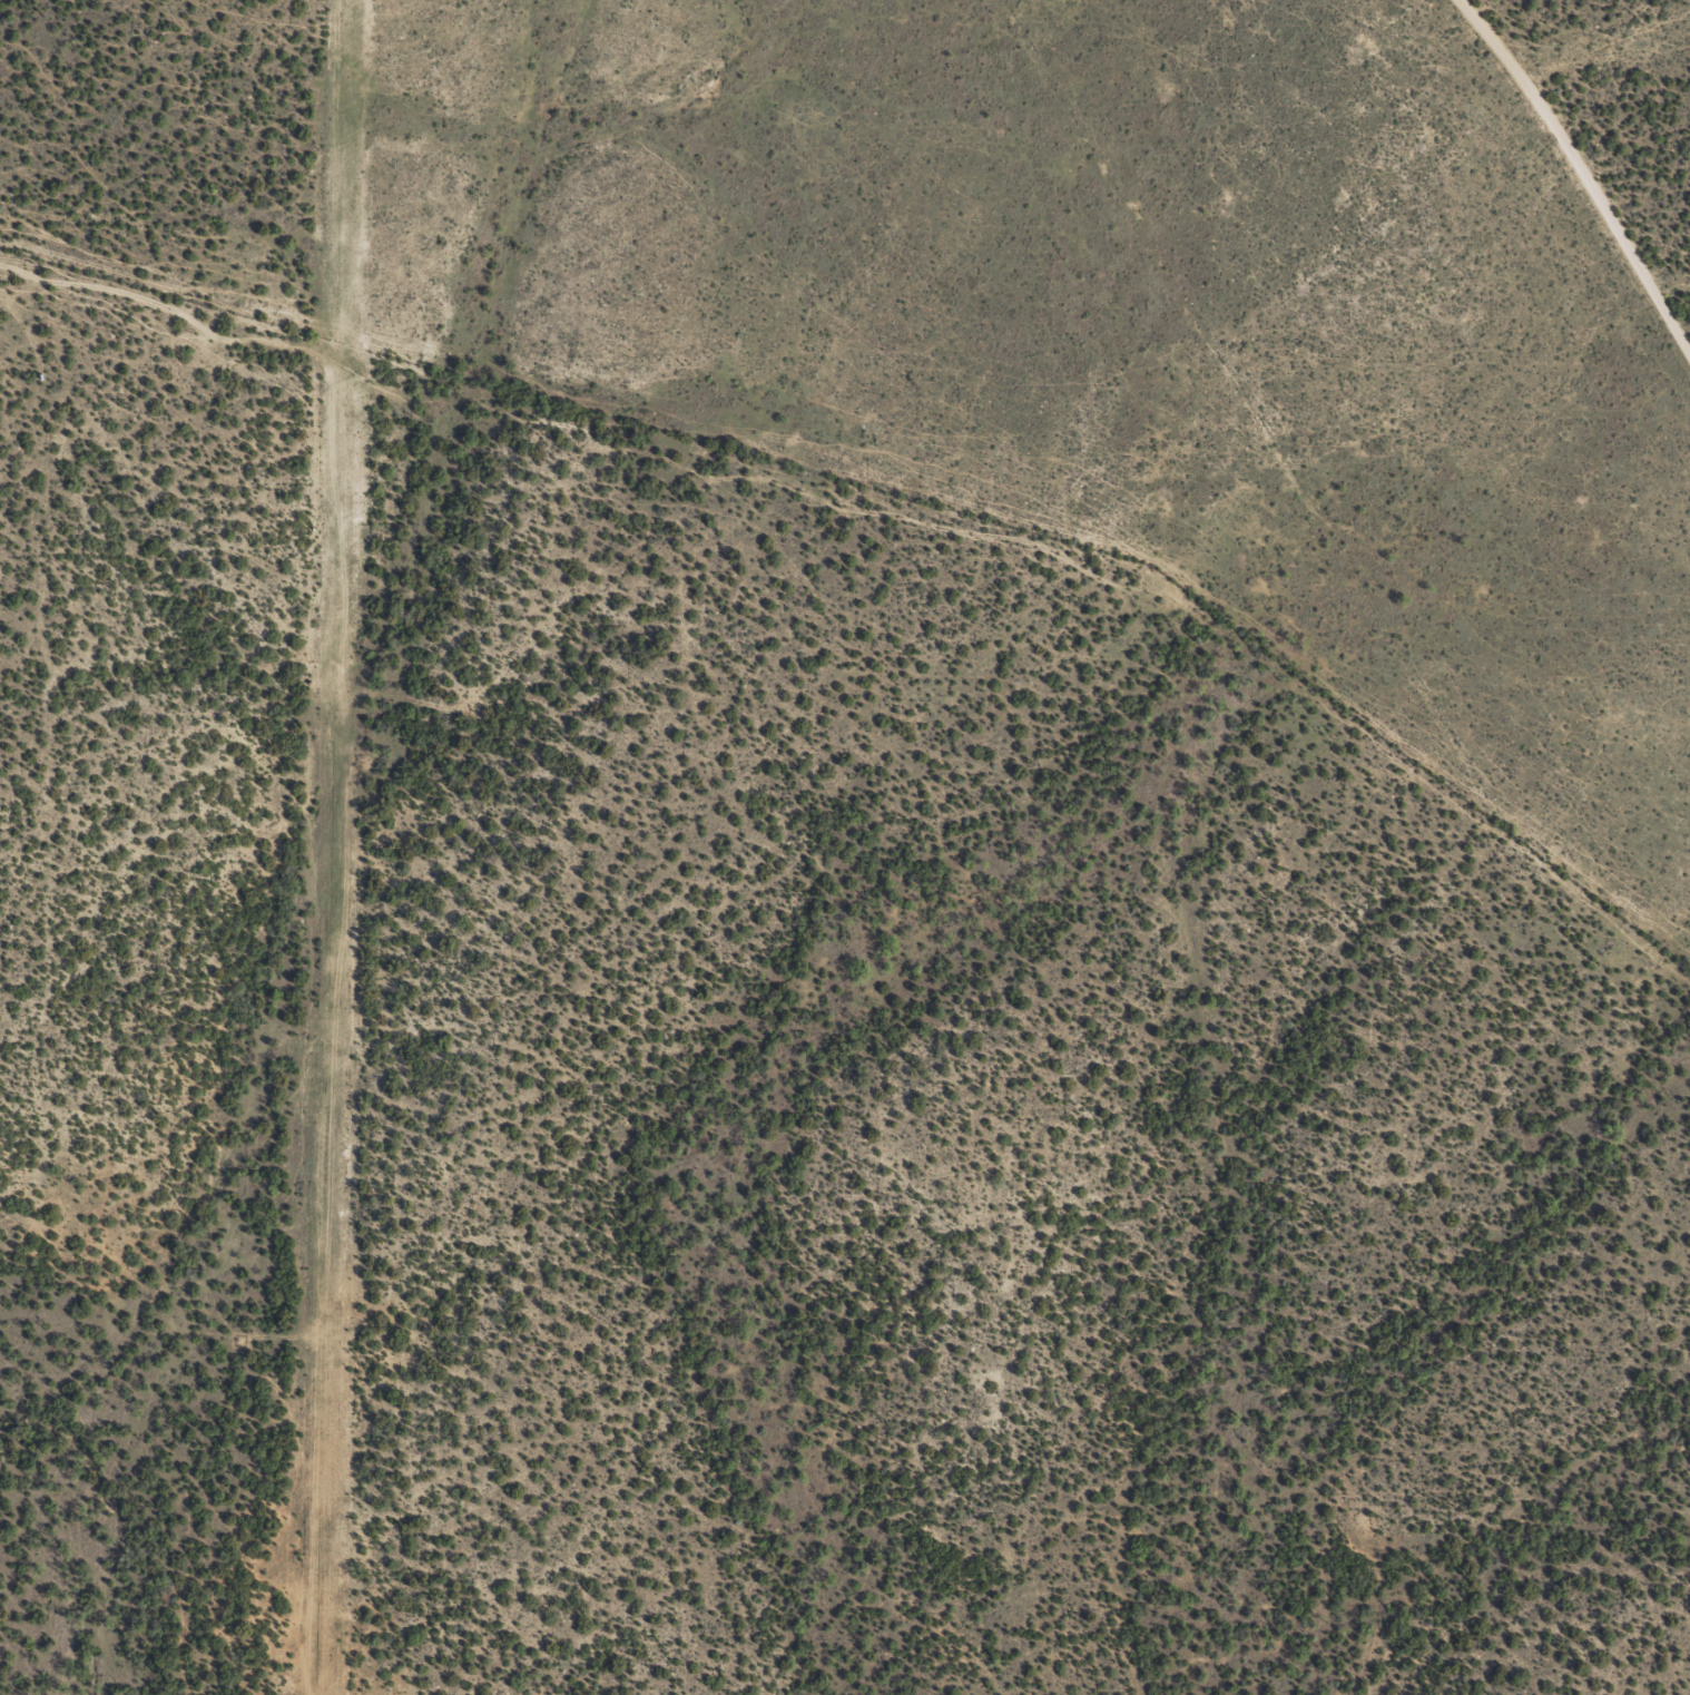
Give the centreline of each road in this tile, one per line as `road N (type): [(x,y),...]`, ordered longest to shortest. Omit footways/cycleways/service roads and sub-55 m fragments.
road 1 (residential): [(1689,364),(1464,0)]

